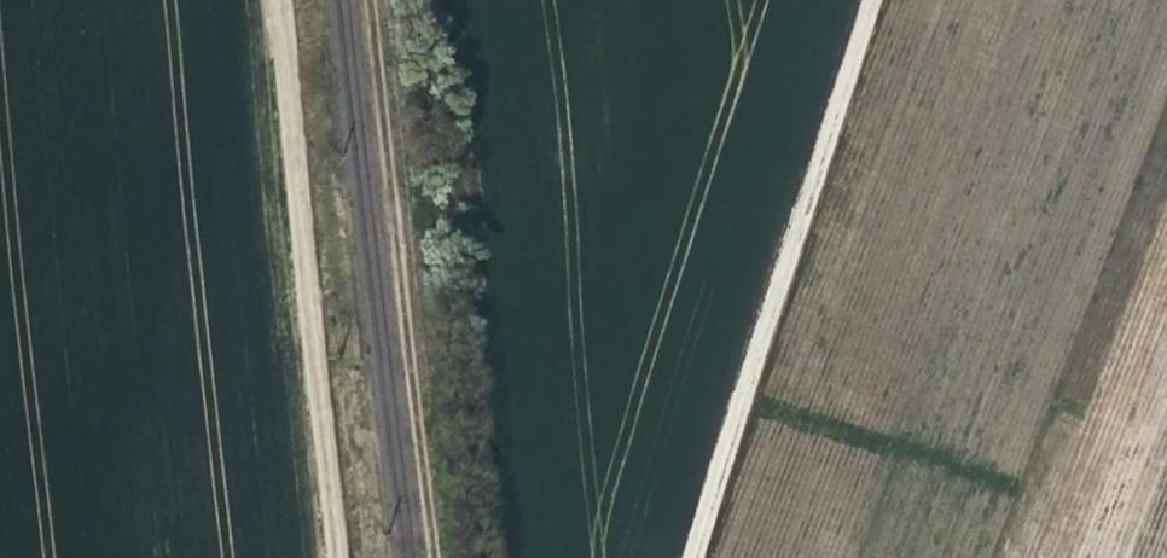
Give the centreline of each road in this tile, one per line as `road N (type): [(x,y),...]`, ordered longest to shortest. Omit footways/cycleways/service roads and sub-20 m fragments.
road 1 (track): [(697,557),(871,0)]
road 2 (track): [(340,557),(276,0)]
road 3 (track): [(374,0),(435,557)]

